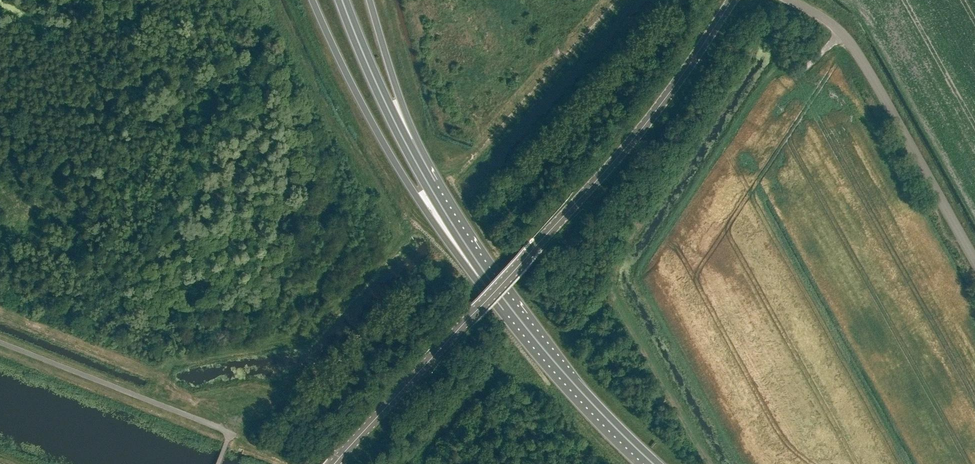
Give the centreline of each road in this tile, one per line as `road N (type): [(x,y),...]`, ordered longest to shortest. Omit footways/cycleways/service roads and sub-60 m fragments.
road 1 (unclassified): [(330,463),(613,156),(731,0)]
road 2 (trunk): [(312,0),(408,184),(474,278),(491,281)]
road 3 (unclassified): [(974,261),(856,53),(784,0)]
road 4 (trunk): [(653,463),(580,391),(491,281)]
road 5 (trunk): [(435,195),(342,0)]
road 6 (trunk): [(435,195),(437,180),(403,108),(370,0)]

